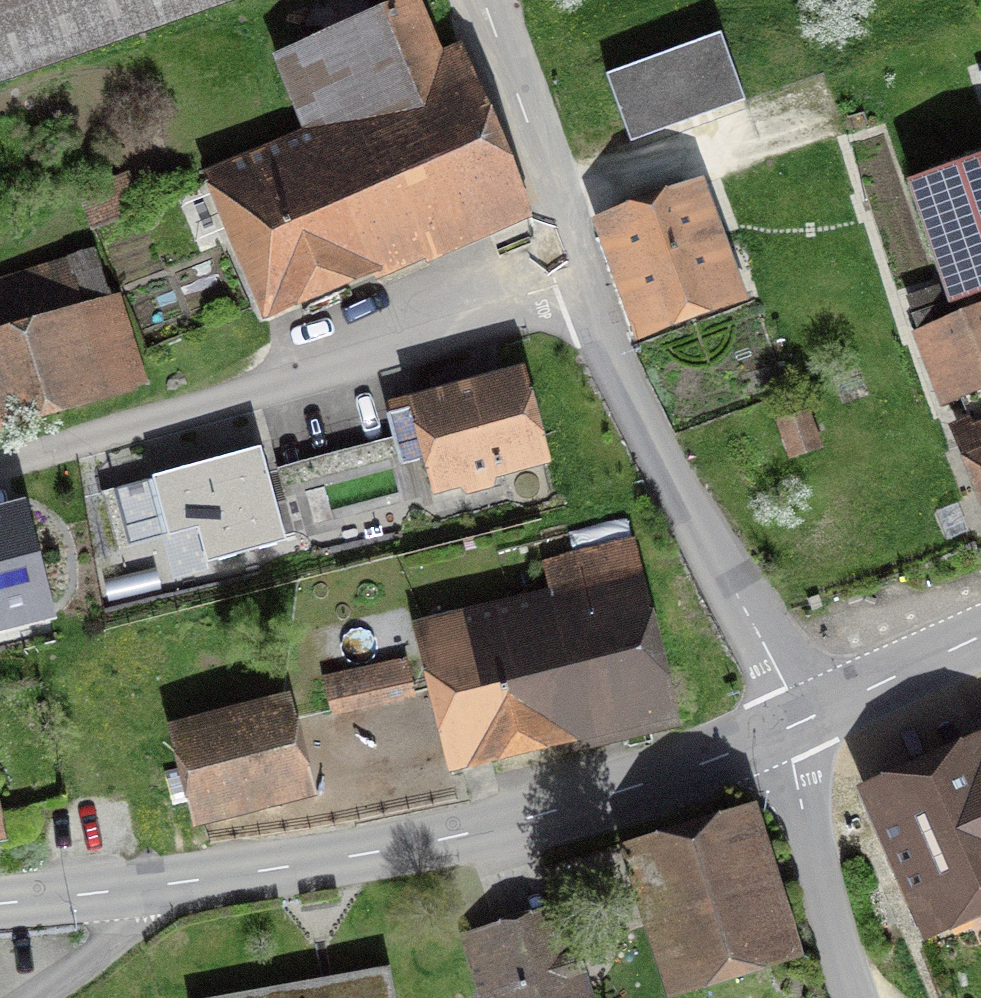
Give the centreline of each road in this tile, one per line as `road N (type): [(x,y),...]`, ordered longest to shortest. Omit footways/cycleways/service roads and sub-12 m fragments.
road 1 (secondary): [(132,891),(476,833),(619,792),(783,731)]
road 2 (residential): [(0,462),(345,366),(581,279)]
road 3 (tertiary): [(581,279),(634,408),(805,721)]
road 4 (tertiary): [(484,0),(581,279)]
road 5 (tertiary): [(783,731),(860,997)]
road 6 (secondary): [(805,721),(980,636)]
road 7 (residential): [(39,997),(117,934),(132,891)]
road 8 (secondary): [(0,905),(132,891)]

